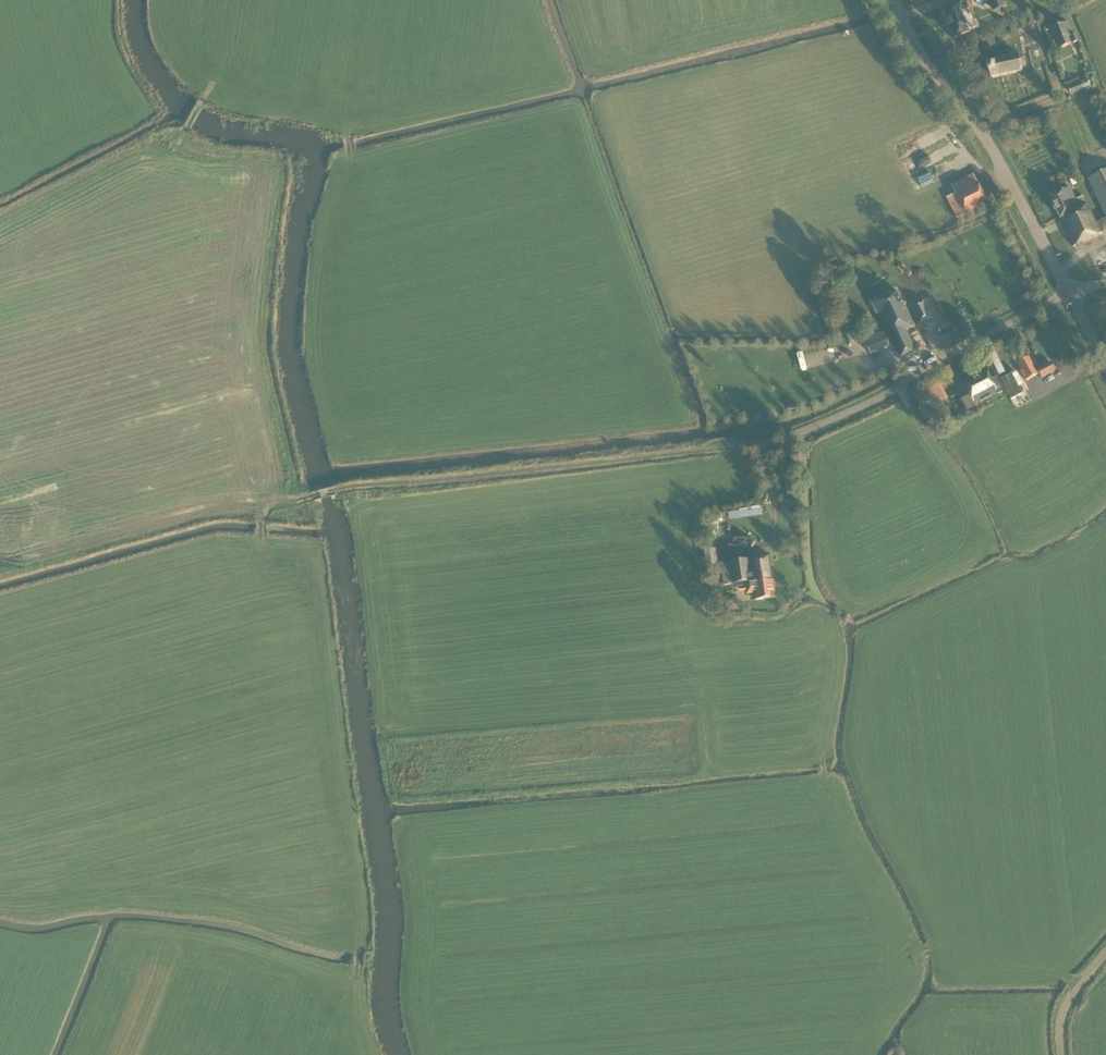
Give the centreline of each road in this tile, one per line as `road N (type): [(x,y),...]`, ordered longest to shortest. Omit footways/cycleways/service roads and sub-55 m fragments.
road 1 (track): [(314,496),(769,444)]
road 2 (tertiary): [(1068,292),(997,157),(918,51),(895,0)]
road 3 (unclassified): [(769,444),(862,407),(1068,292)]

